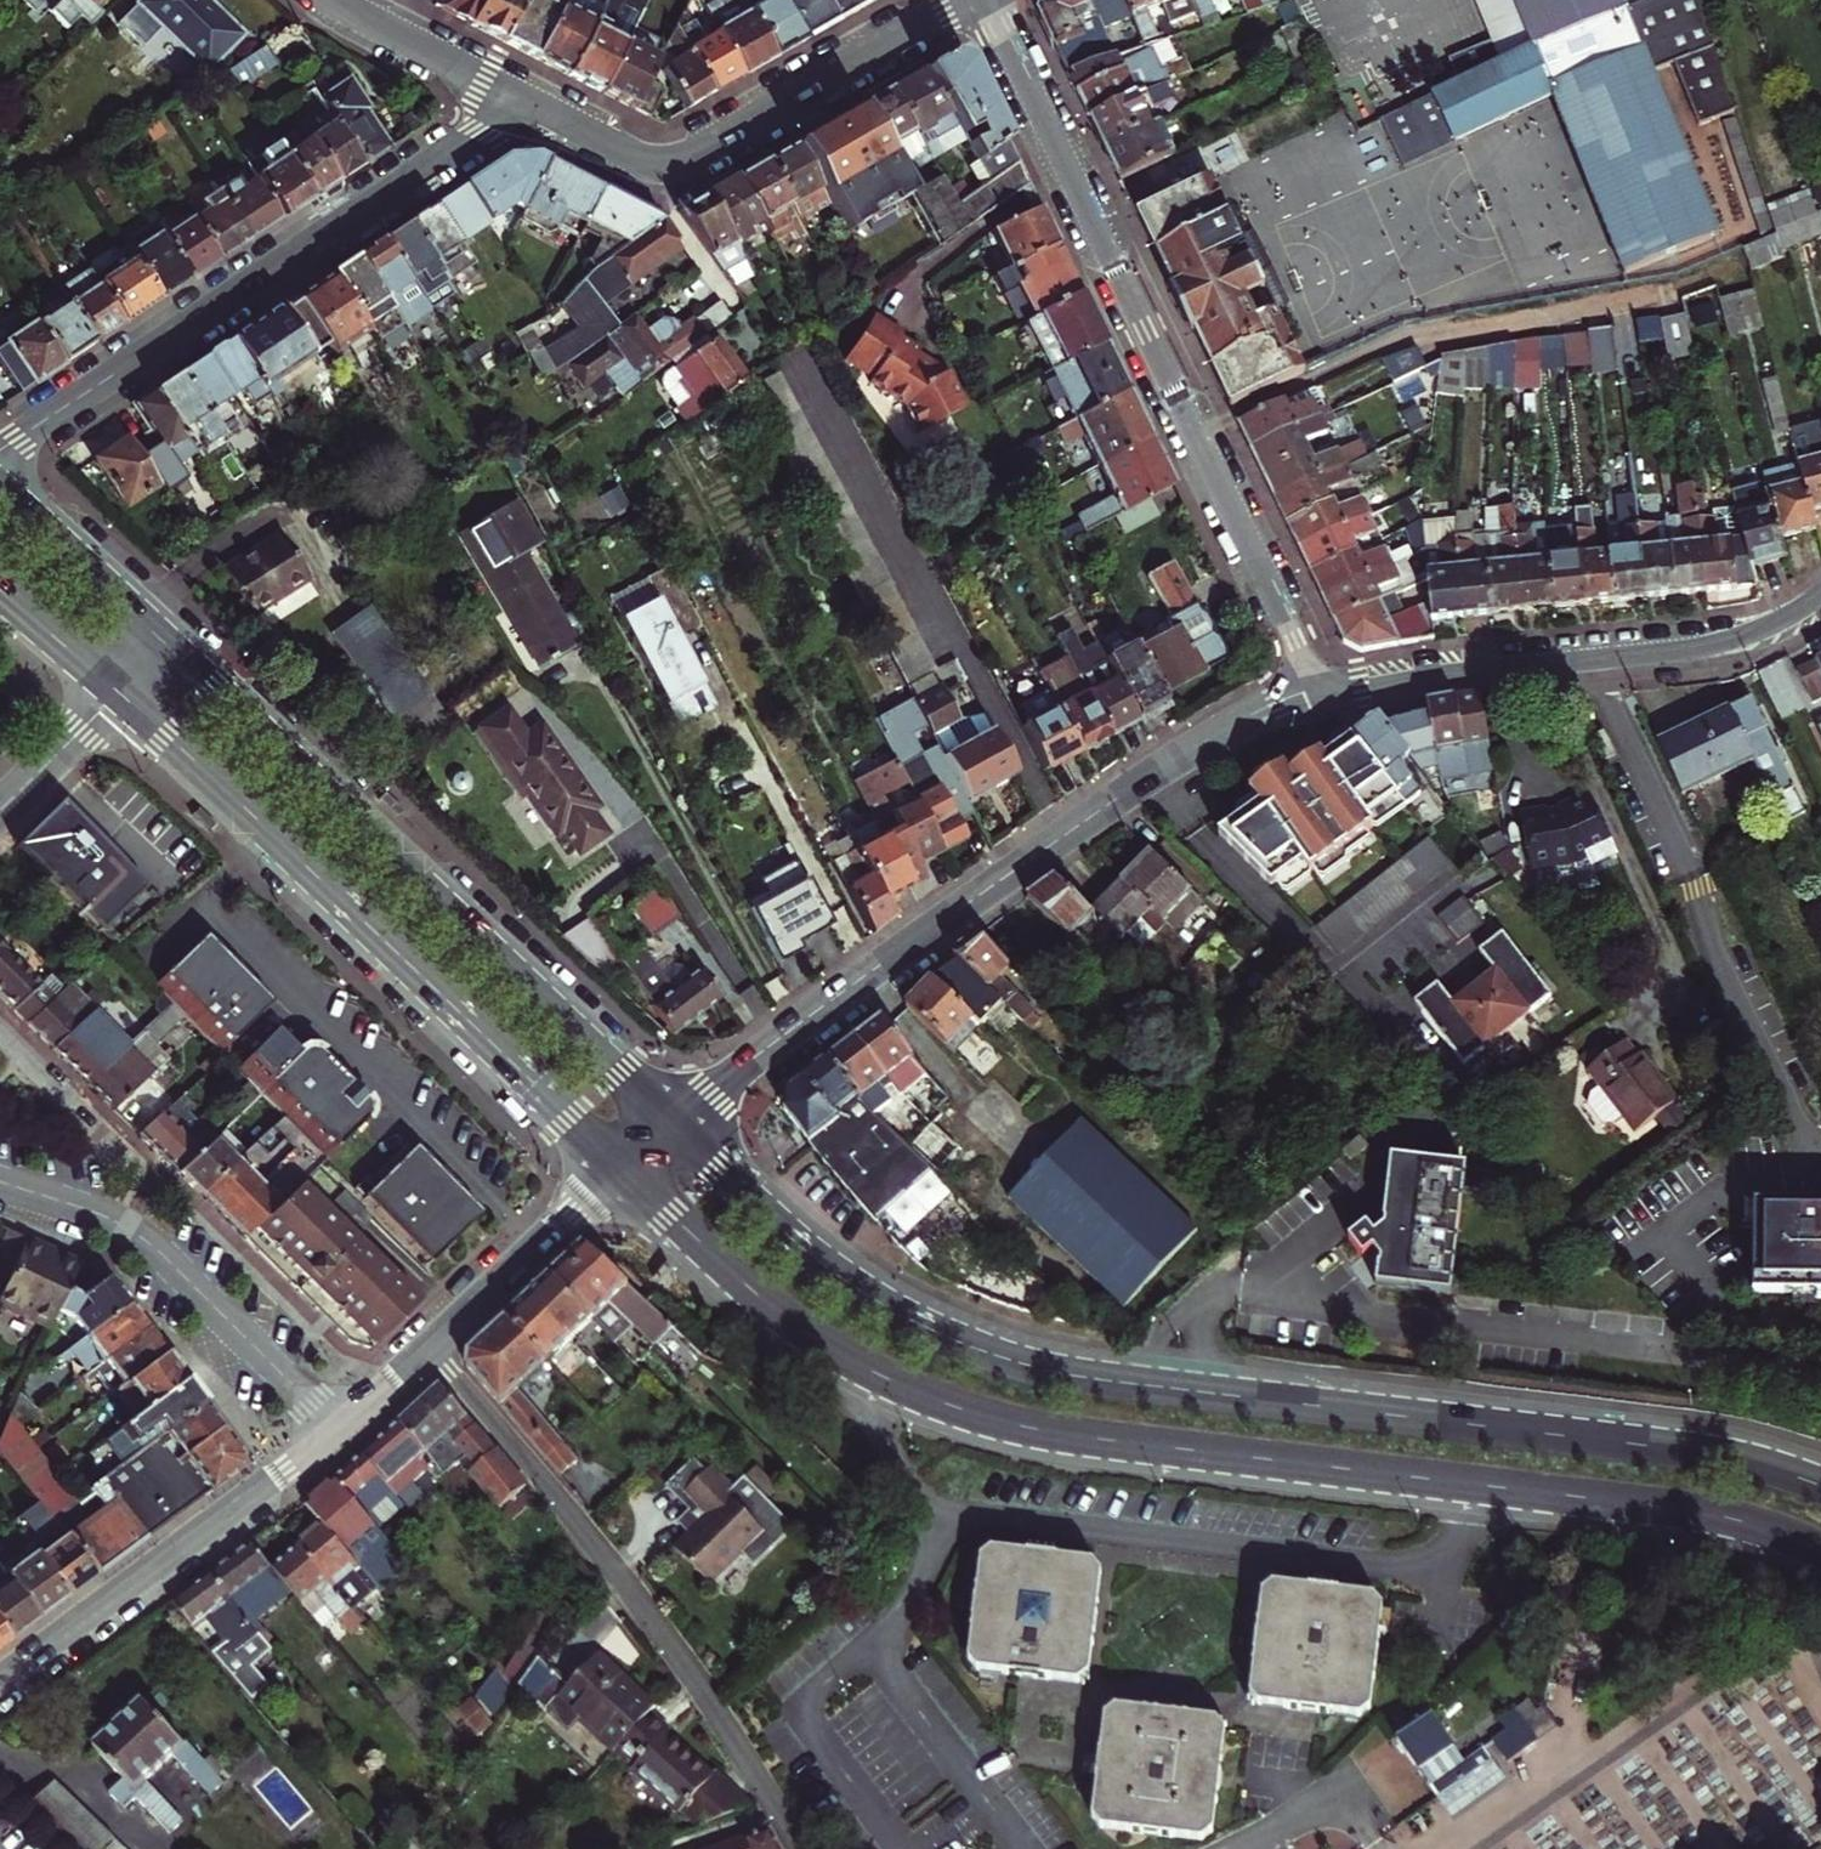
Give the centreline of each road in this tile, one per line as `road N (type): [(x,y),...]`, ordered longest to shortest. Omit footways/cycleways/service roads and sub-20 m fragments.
road 1 (secondary): [(620,1170),(812,1341),(944,1404),(1079,1438),(1670,1509),(1820,1549)]
road 2 (secondary): [(1820,1485),(1691,1449),(1217,1395),(1011,1362),(863,1293),(774,1223),(671,1121)]
road 3 (residential): [(1321,686),(1276,699),(1164,764),(671,1121)]
road 4 (residential): [(986,0),(1321,686)]
road 5 (secondary): [(671,1121),(169,644)]
road 6 (secondary): [(120,692),(620,1170)]
road 7 (residential): [(510,91),(476,134),(0,447)]
road 8 (residential): [(435,1349),(558,1494),(677,1652),(799,1848)]
road 9 (residential): [(1321,686),(1718,640),(1789,614),(1820,591)]
road 10 (residential): [(966,0),(684,157),(643,157),(510,91)]
road 11 (residential): [(339,1429),(141,1233),(0,1180)]
road 12 (residential): [(339,1429),(0,1676)]
road 13 (residential): [(620,1170),(435,1349)]
road 14 (secondary): [(169,644),(0,487)]
road 15 (residential): [(510,91),(338,0)]
road 16 (residential): [(0,809),(120,692)]
road 17 (secondary): [(0,586),(120,692)]
road 18 (residential): [(435,1349),(339,1429)]

